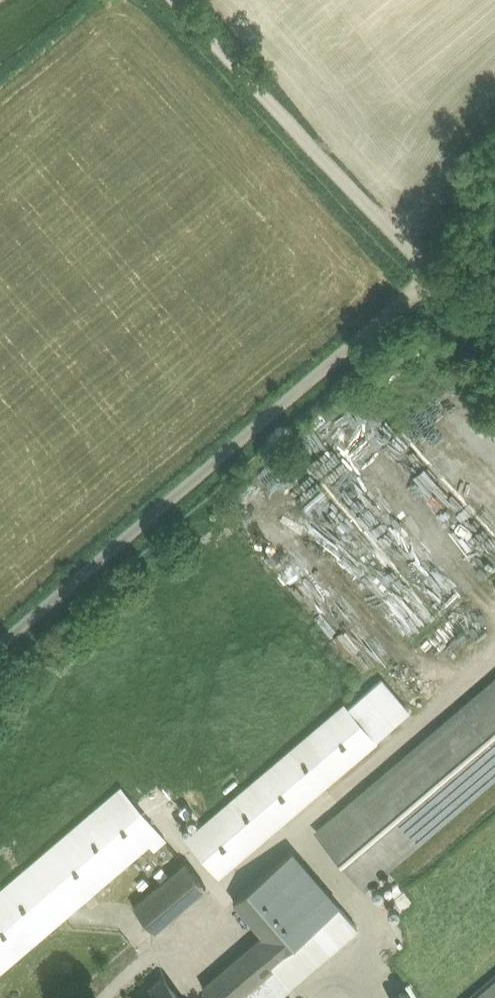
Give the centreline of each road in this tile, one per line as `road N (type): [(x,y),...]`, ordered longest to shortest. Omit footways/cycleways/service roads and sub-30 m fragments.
road 1 (track): [(470,229),(0,627)]
road 2 (track): [(115,997),(142,984),(226,892),(494,653)]
road 3 (track): [(470,229),(251,0)]

